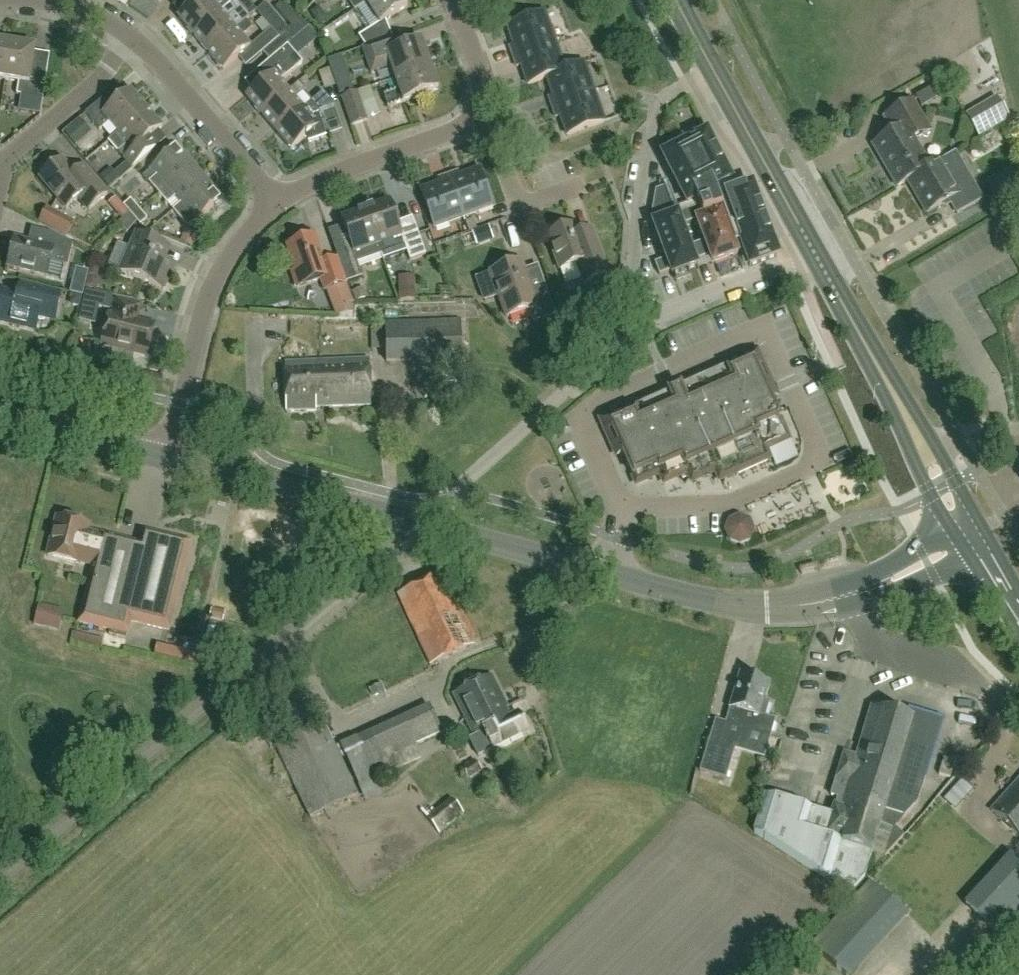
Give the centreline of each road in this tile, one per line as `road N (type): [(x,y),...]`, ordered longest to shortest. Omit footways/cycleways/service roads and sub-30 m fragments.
road 1 (unclassified): [(0,879),(416,522)]
road 2 (tertiary): [(851,594),(767,608),(707,602),(416,522)]
road 3 (secondary): [(975,537),(813,251)]
road 4 (residential): [(416,522),(642,326)]
road 5 (residential): [(713,71),(658,103),(653,115),(631,283),(642,326)]
road 6 (residential): [(167,459),(214,287),(234,251),(279,204)]
road 7 (tertiary): [(416,522),(167,459)]
road 8 (residential): [(129,36),(279,204)]
road 9 (residential): [(0,196),(10,157),(92,86),(129,36)]
road 10 (residential): [(279,204),(471,118)]
road 11 (secondary): [(813,251),(713,71)]
road 12 (residential): [(642,326),(813,251)]
road 13 (unclassified): [(851,594),(873,640),(961,670),(985,690)]
road 14 (tertiary): [(167,459),(0,417)]
road 15 (residential): [(582,186),(522,204),(494,144),(471,118)]
road 16 (tertiary): [(975,537),(851,594)]
road 17 (residential): [(471,118),(481,77),(454,0)]

